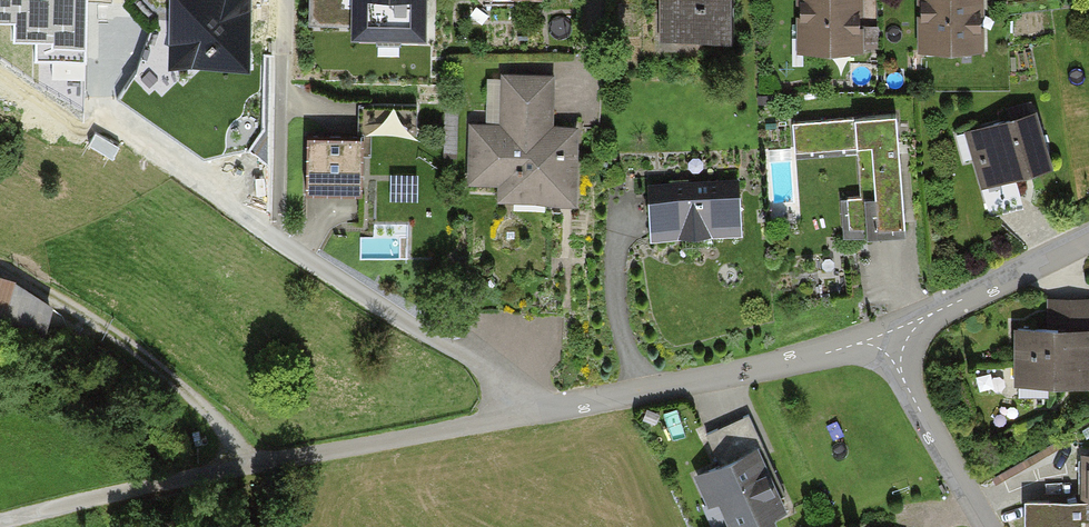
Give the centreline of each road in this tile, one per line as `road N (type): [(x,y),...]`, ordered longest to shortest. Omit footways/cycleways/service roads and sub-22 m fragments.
road 1 (unclassified): [(531,414),(0,522)]
road 2 (residential): [(893,341),(531,414)]
road 3 (residential): [(1088,238),(934,313),(893,341)]
road 4 (residential): [(893,341),(903,380),(986,526)]

